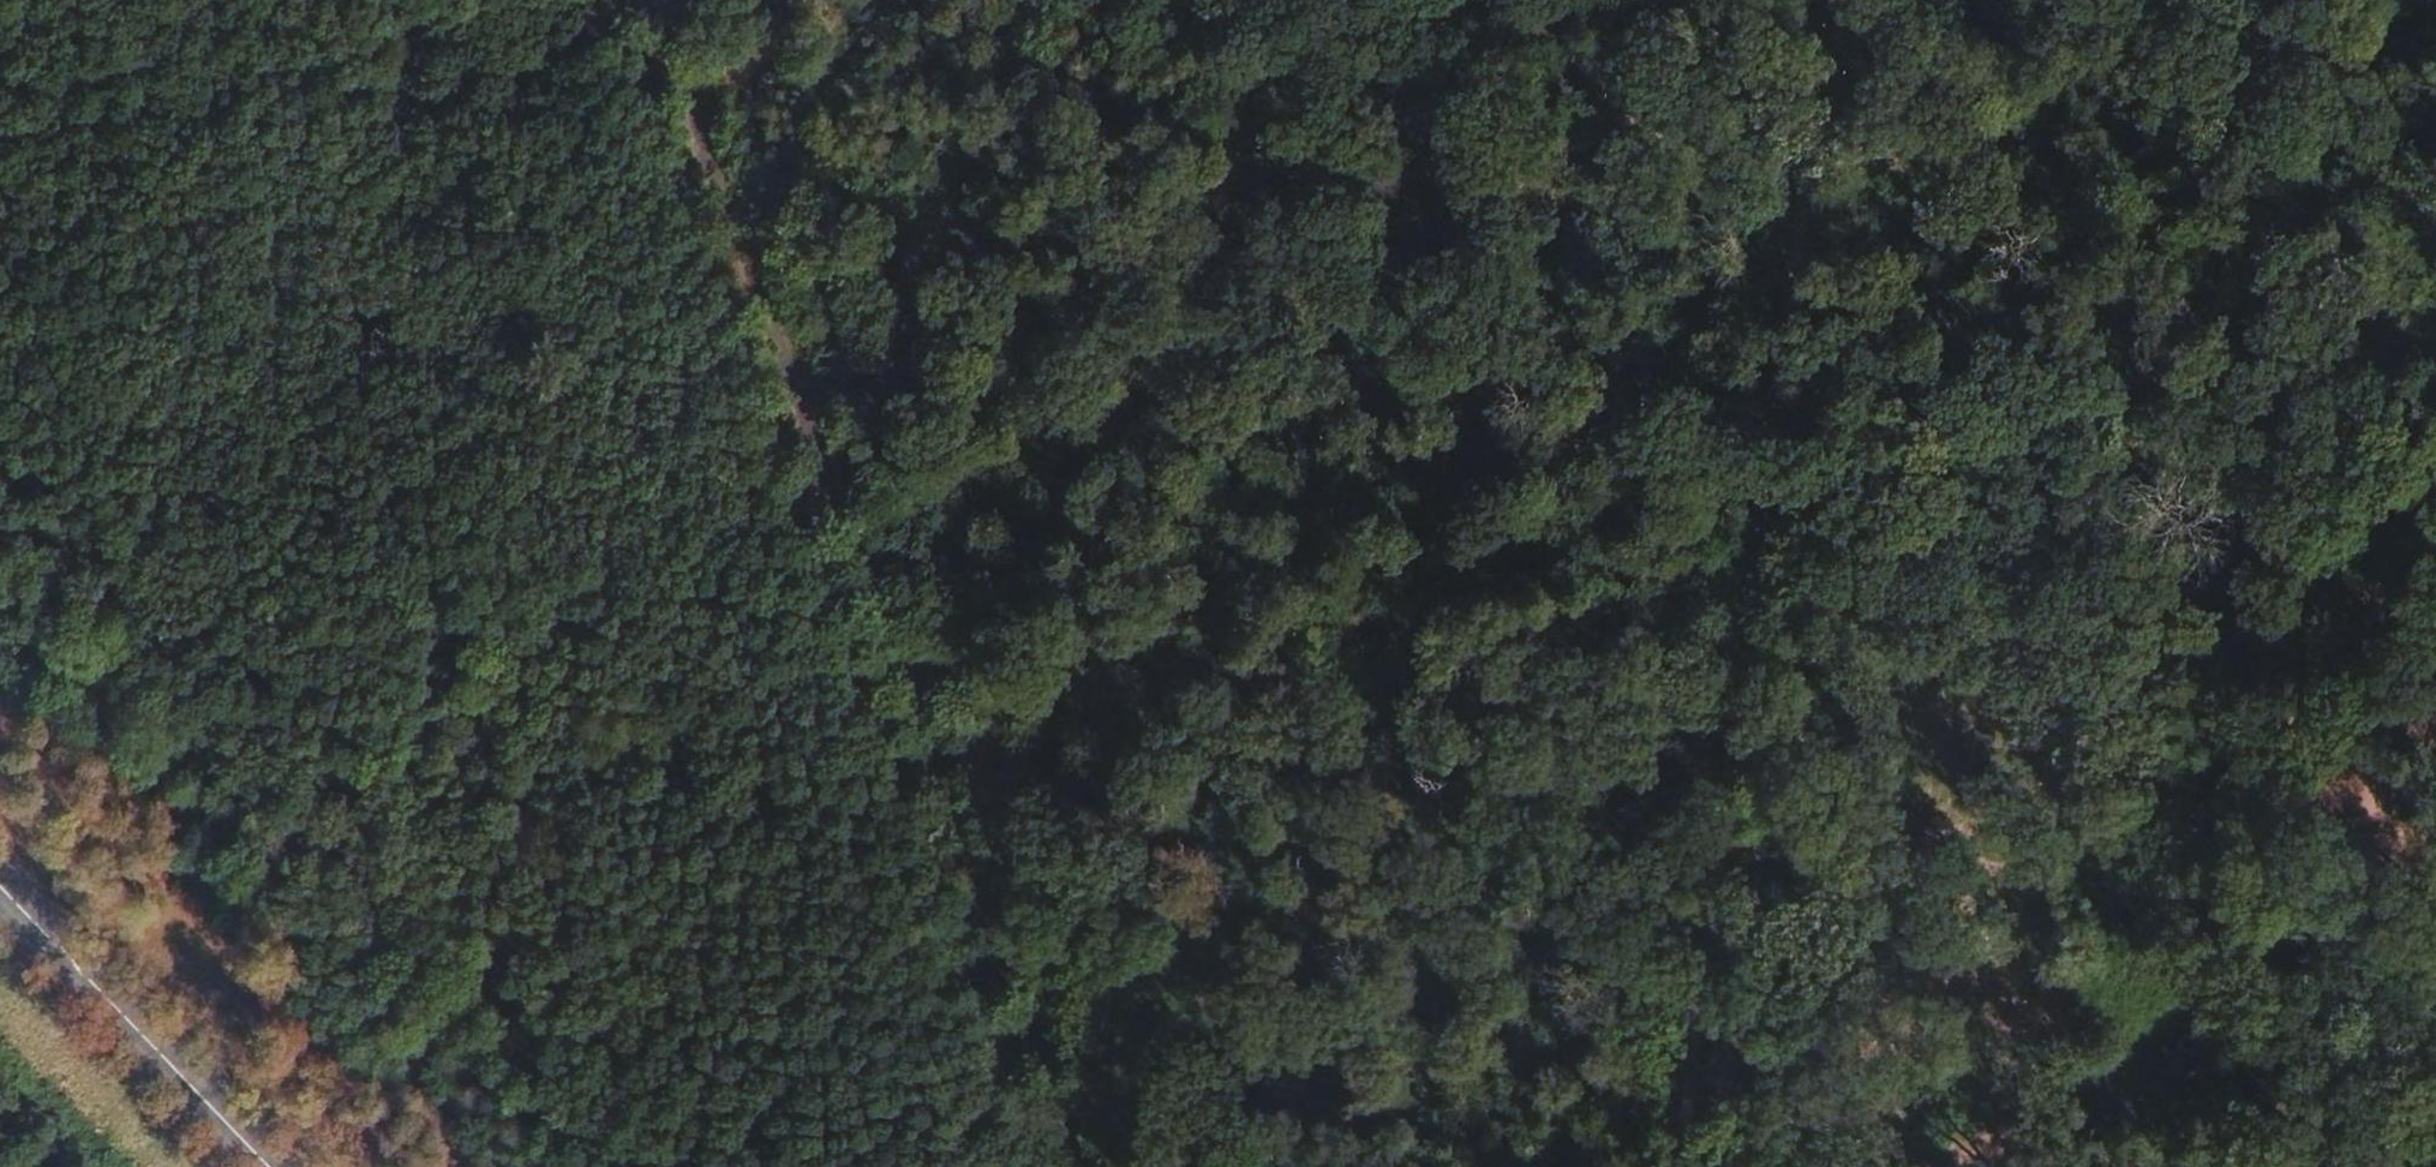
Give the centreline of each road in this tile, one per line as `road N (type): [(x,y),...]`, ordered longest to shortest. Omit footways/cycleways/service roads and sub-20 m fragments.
road 1 (track): [(1674,1166),(1822,0)]
road 2 (secondary): [(0,895),(263,1166)]

